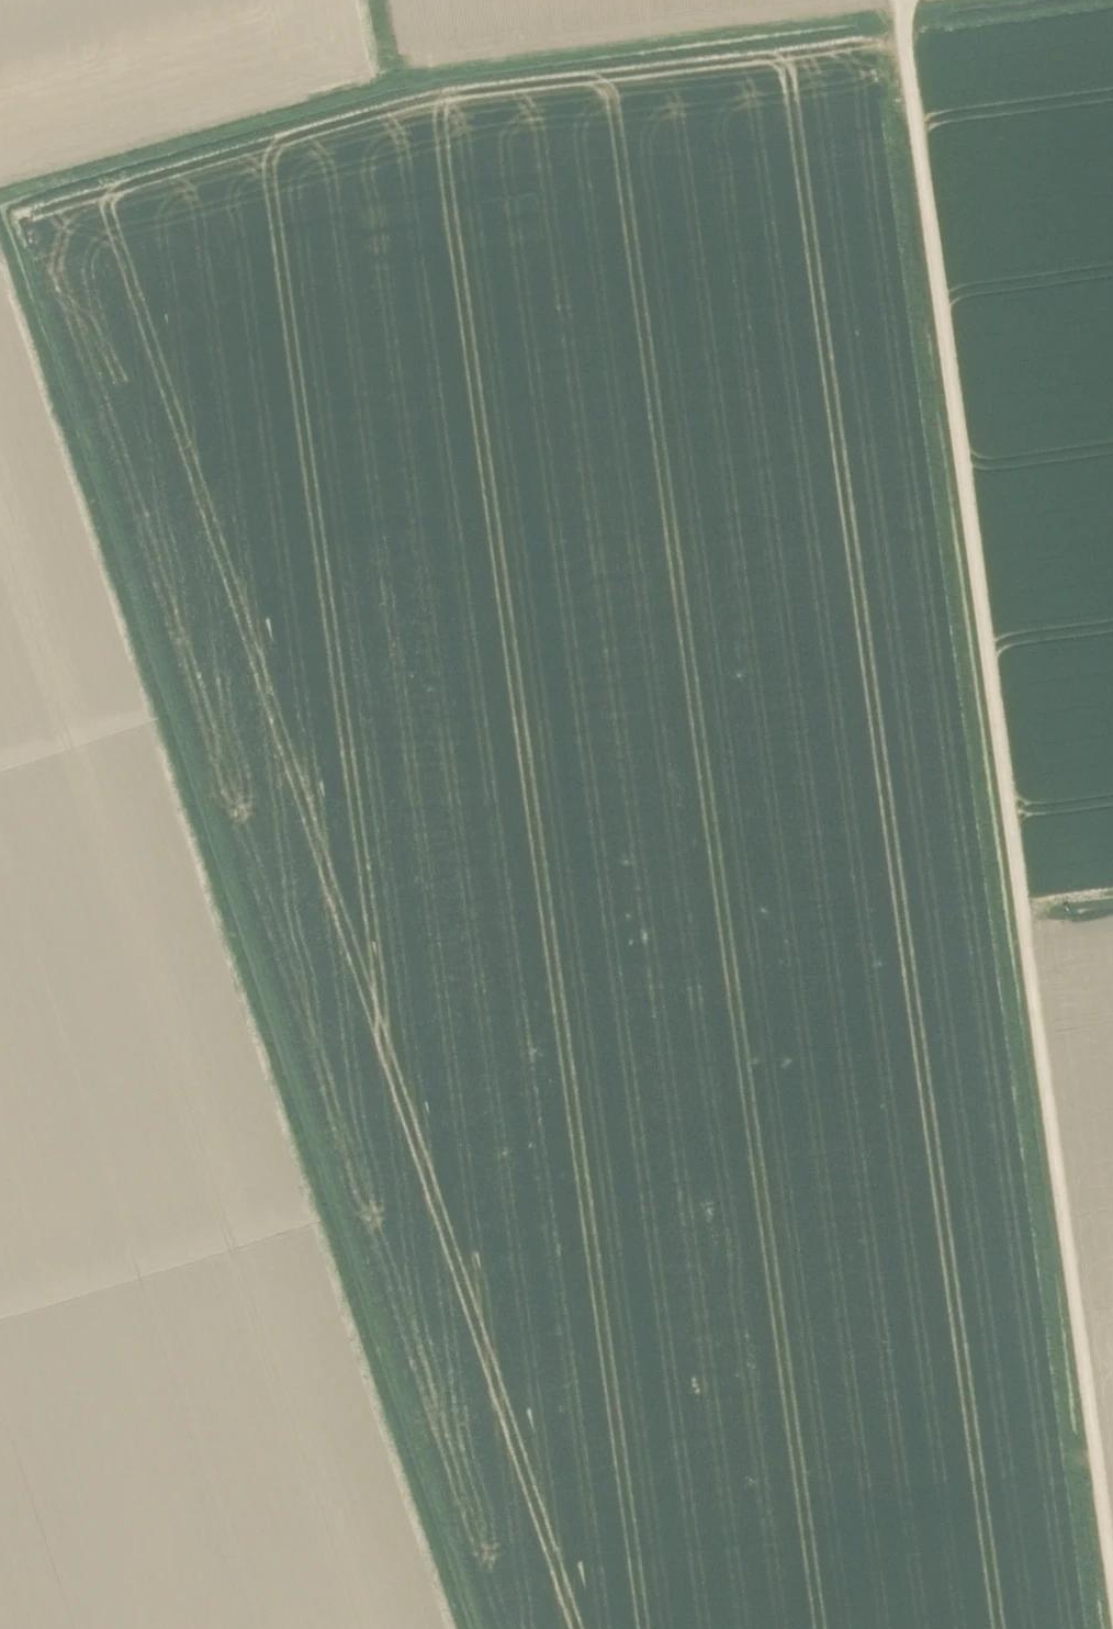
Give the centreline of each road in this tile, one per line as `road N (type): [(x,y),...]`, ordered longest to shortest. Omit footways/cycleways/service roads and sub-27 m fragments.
road 1 (track): [(1112,1623),(897,67),(903,0)]

